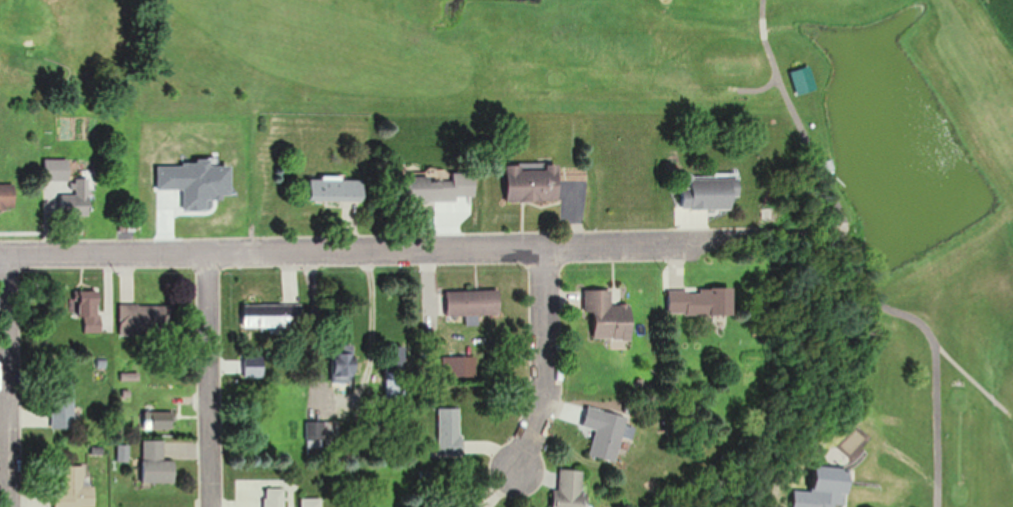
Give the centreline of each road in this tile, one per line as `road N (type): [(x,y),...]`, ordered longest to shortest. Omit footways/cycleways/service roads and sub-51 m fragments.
road 1 (residential): [(0,250),(759,238)]
road 2 (residential): [(209,249),(211,506)]
road 3 (residential): [(7,506),(5,250)]
road 4 (residential): [(543,246),(543,399),(518,467)]

